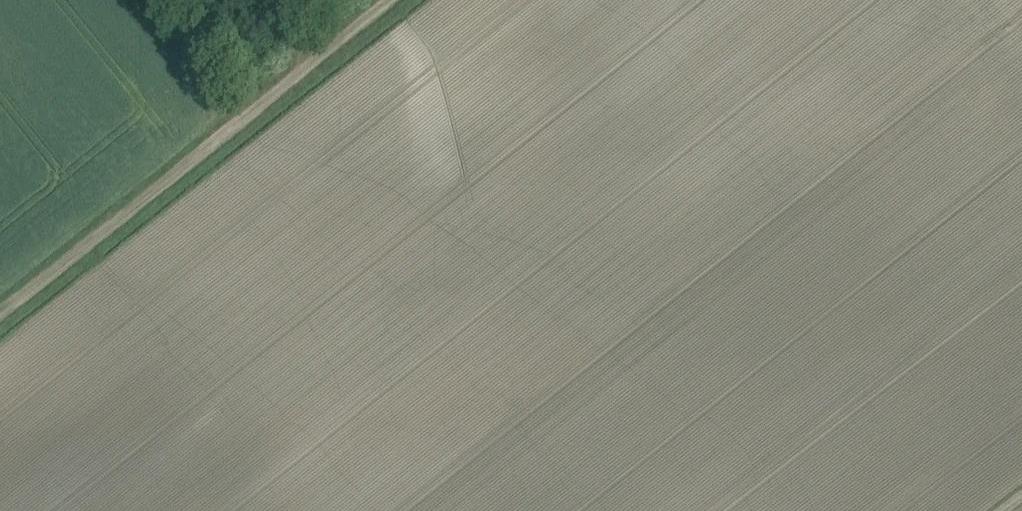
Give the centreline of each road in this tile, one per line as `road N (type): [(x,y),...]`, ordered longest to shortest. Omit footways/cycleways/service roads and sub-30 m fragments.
road 1 (track): [(0,312),(391,0)]

